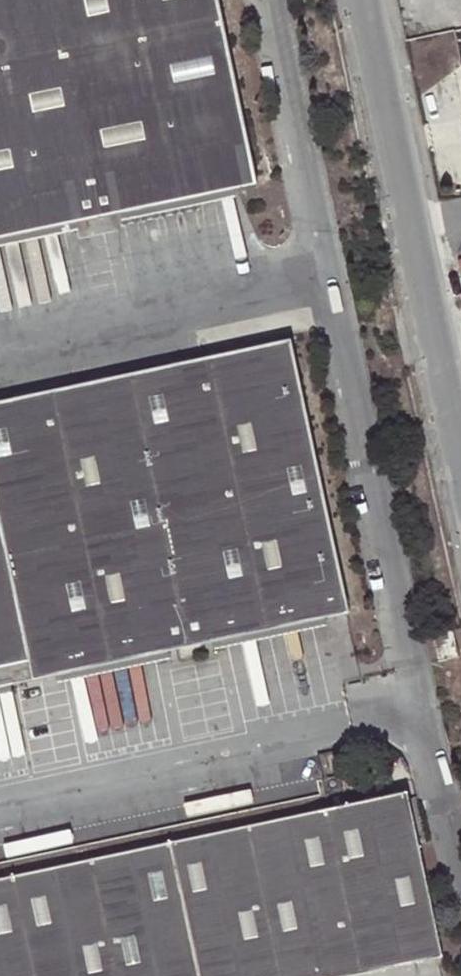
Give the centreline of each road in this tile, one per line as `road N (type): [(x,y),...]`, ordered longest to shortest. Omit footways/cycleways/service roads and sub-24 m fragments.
road 1 (unclassified): [(365,0),(460,454)]

